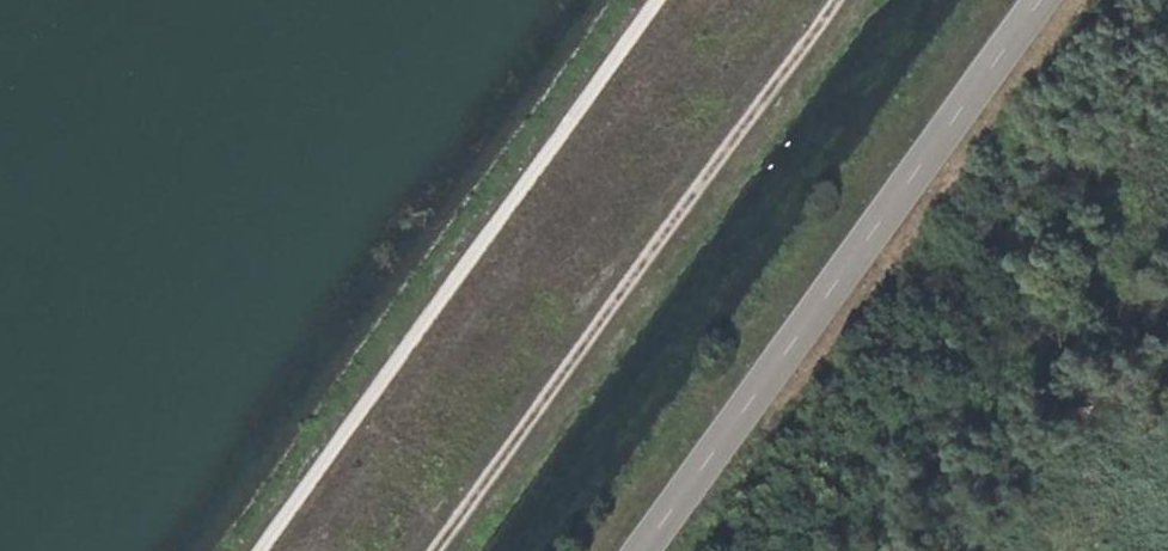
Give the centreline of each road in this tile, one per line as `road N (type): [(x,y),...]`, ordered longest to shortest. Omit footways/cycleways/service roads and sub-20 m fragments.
road 1 (track): [(660,0),(261,550)]
road 2 (tertiary): [(1043,0),(645,550)]
road 3 (track): [(826,0),(429,550)]

